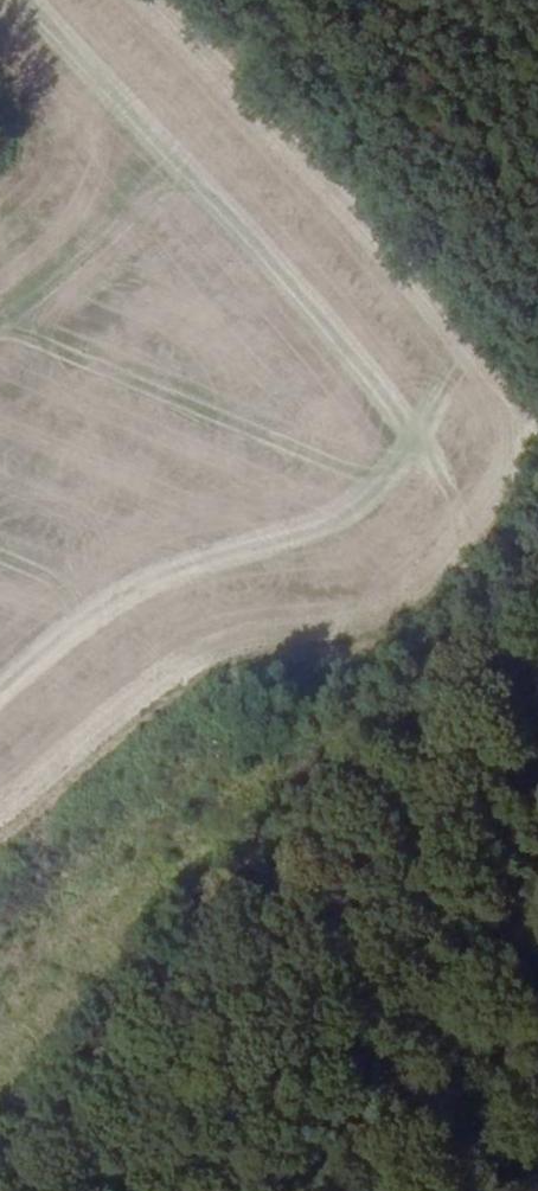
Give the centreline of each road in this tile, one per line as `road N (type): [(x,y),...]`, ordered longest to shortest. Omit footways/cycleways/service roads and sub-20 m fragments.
road 1 (track): [(537,900),(295,1190)]

